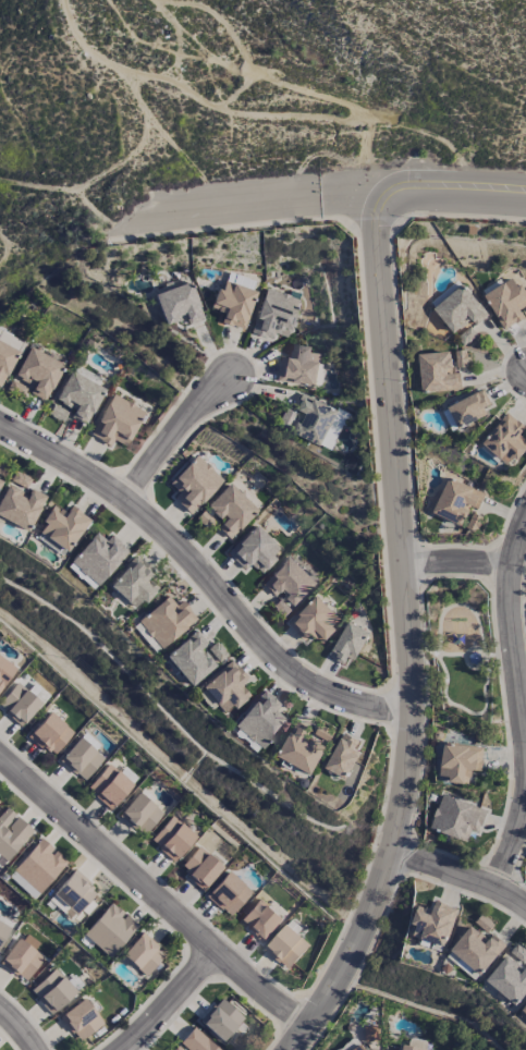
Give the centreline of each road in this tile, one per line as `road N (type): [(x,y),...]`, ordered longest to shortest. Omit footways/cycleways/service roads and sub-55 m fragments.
road 1 (tertiary): [(292,1049),(345,964),(377,891),(409,771),(411,647),(378,216),(399,188)]
road 2 (residential): [(0,423),(155,522),(284,663),(343,696),(413,708)]
road 3 (residential): [(0,753),(309,1028)]
road 4 (residential): [(525,521),(511,588),(525,732)]
road 5 (residential): [(234,373),(186,415),(122,497)]
road 6 (residential): [(525,901),(391,850)]
road 7 (residential): [(120,1049),(217,948)]
road 8 (tertiary): [(525,197),(399,188)]

